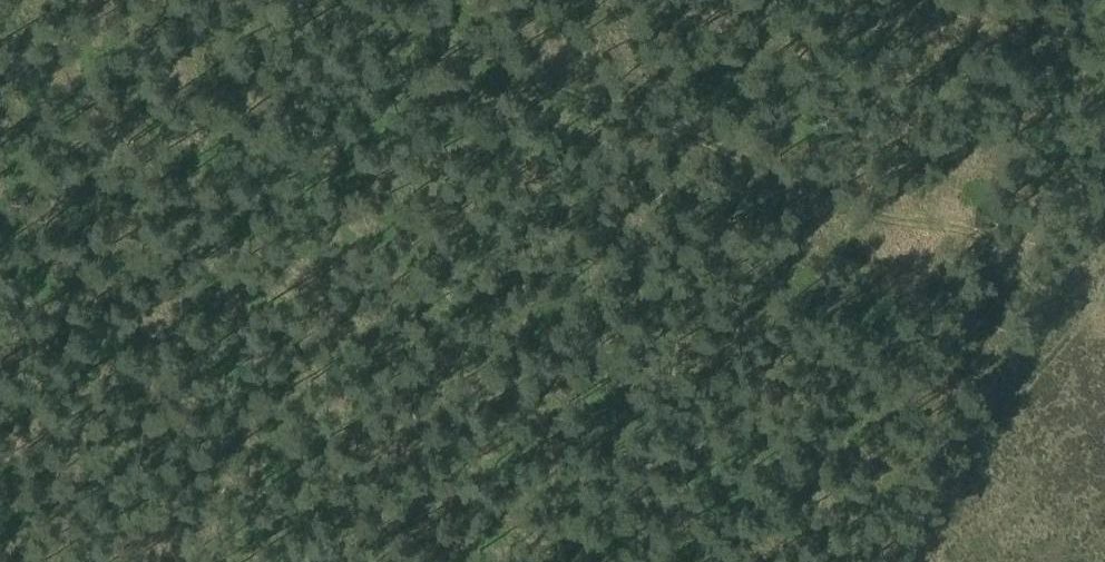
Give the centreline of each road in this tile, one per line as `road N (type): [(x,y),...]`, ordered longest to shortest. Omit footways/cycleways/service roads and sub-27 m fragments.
road 1 (track): [(341,0),(869,210),(1043,242),(1104,224)]
road 2 (track): [(166,0),(0,515)]
road 3 (track): [(1104,283),(912,561)]

